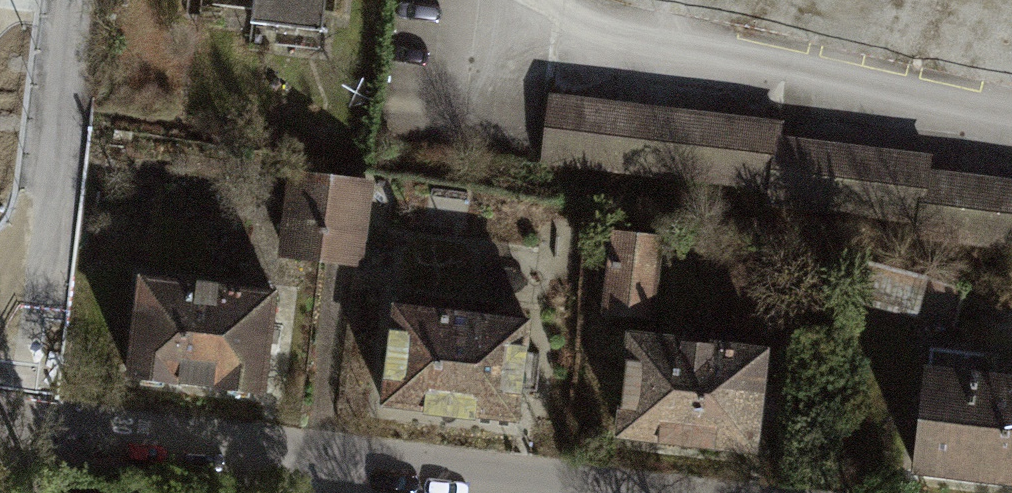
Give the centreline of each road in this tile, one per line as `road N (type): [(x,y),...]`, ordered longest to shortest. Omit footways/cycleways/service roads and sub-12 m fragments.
road 1 (residential): [(0,417),(586,492)]

